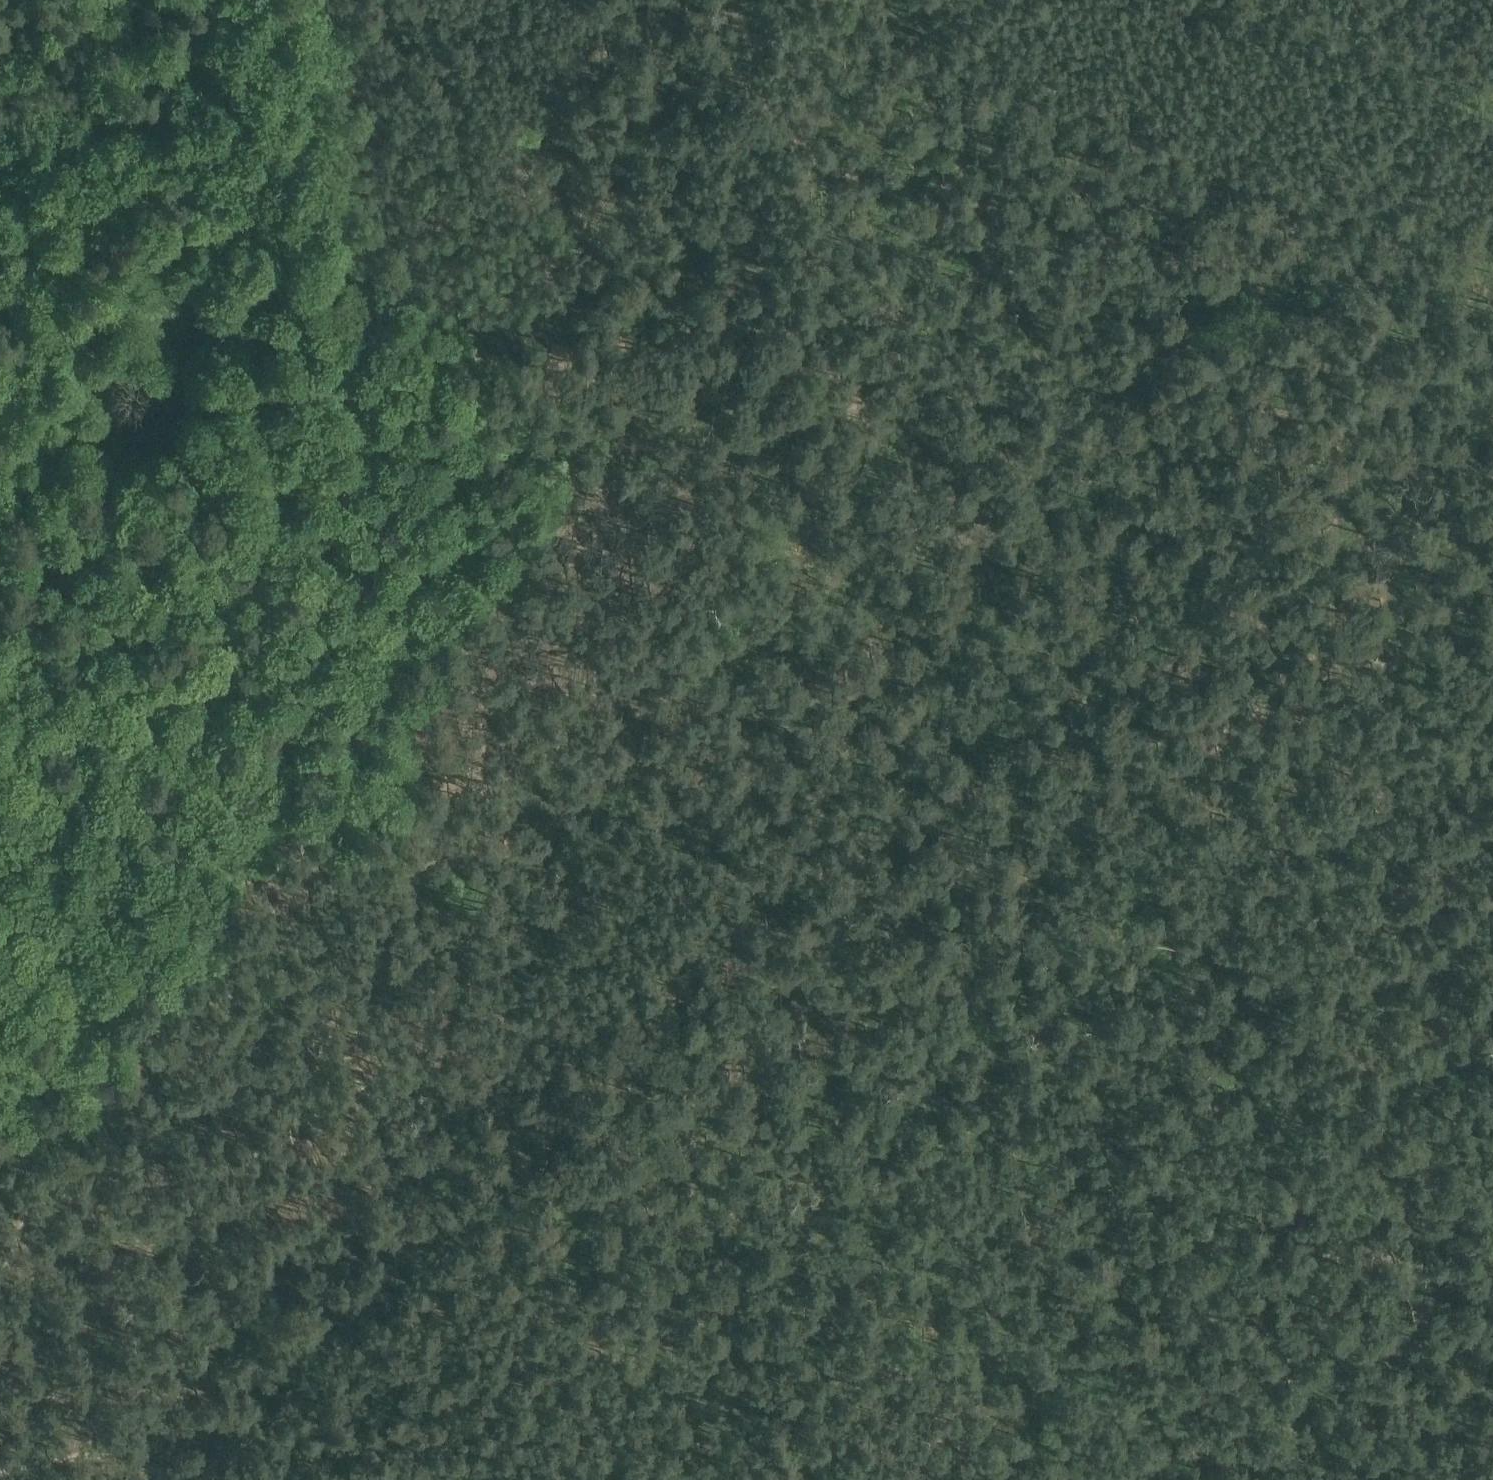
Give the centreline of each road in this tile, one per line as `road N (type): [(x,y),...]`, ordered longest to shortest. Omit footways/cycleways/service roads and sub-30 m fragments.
road 1 (track): [(0,547),(215,389),(327,280),(344,232),(303,0)]
road 2 (track): [(0,1475),(88,1456),(119,1458),(164,1479)]

